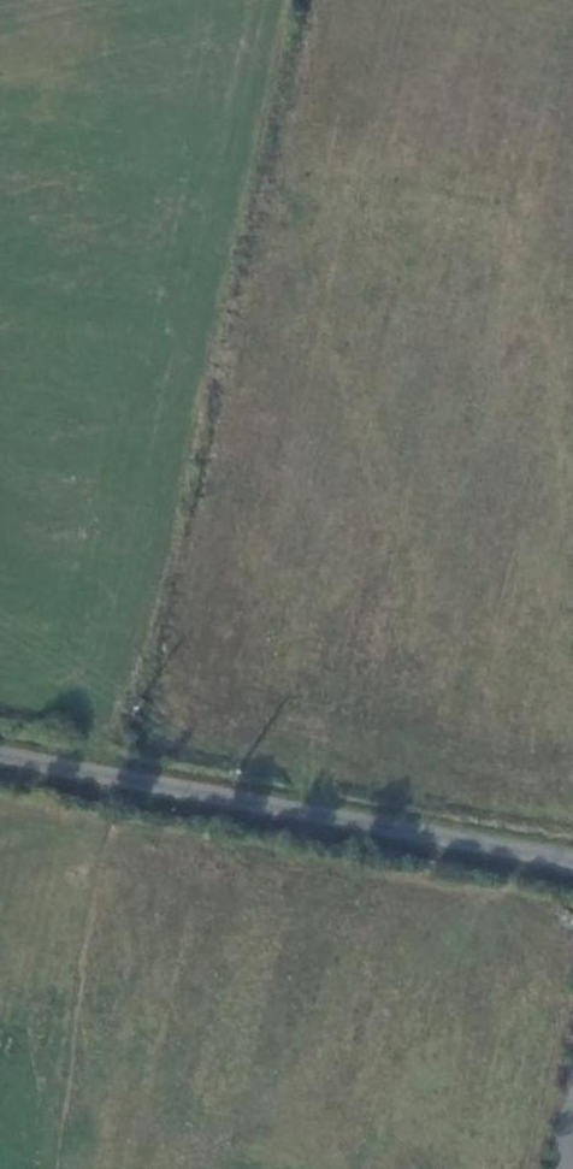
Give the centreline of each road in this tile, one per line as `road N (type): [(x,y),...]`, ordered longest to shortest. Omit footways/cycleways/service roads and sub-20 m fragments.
road 1 (unclassified): [(572,864),(0,751)]

